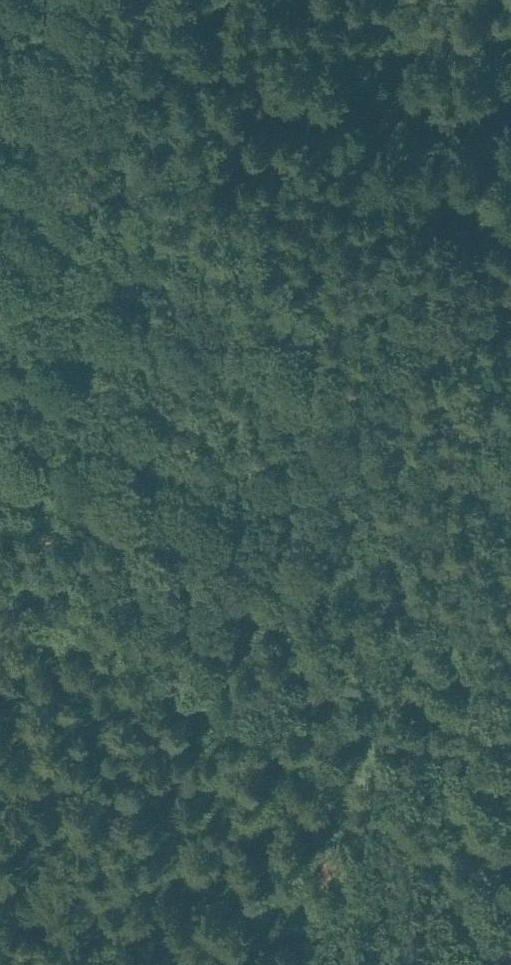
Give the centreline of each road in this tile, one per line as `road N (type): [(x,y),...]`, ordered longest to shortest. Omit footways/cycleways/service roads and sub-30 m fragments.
road 1 (track): [(0,249),(93,0)]

